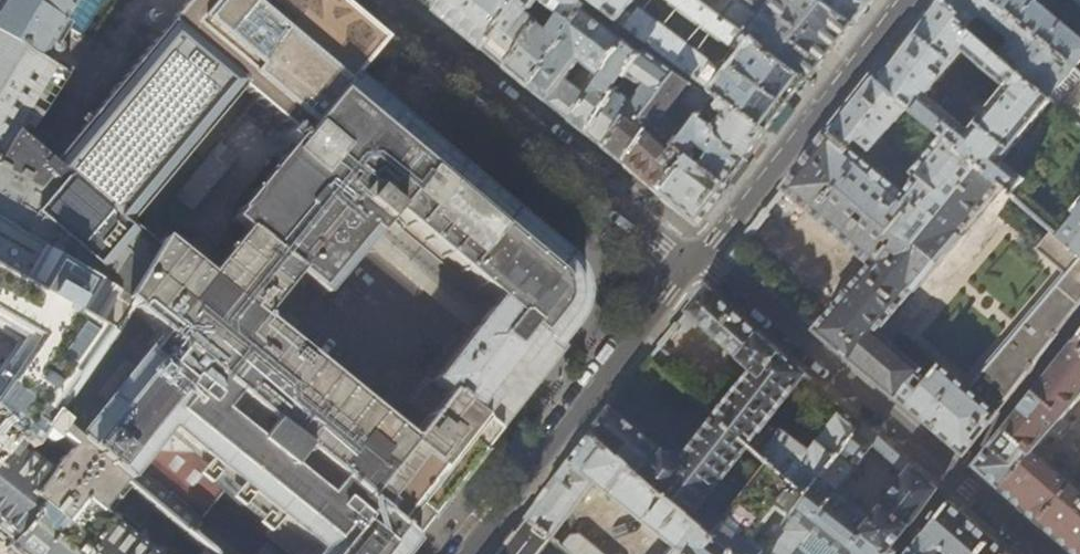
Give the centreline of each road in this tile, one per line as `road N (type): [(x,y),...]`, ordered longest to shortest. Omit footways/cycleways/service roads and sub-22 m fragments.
road 1 (residential): [(698,258),(665,242),(382,0)]
road 2 (tertiary): [(465,553),(698,258)]
road 3 (residential): [(698,258),(956,478)]
road 4 (tertiary): [(698,258),(901,0)]
road 5 (residential): [(1079,317),(956,478)]

